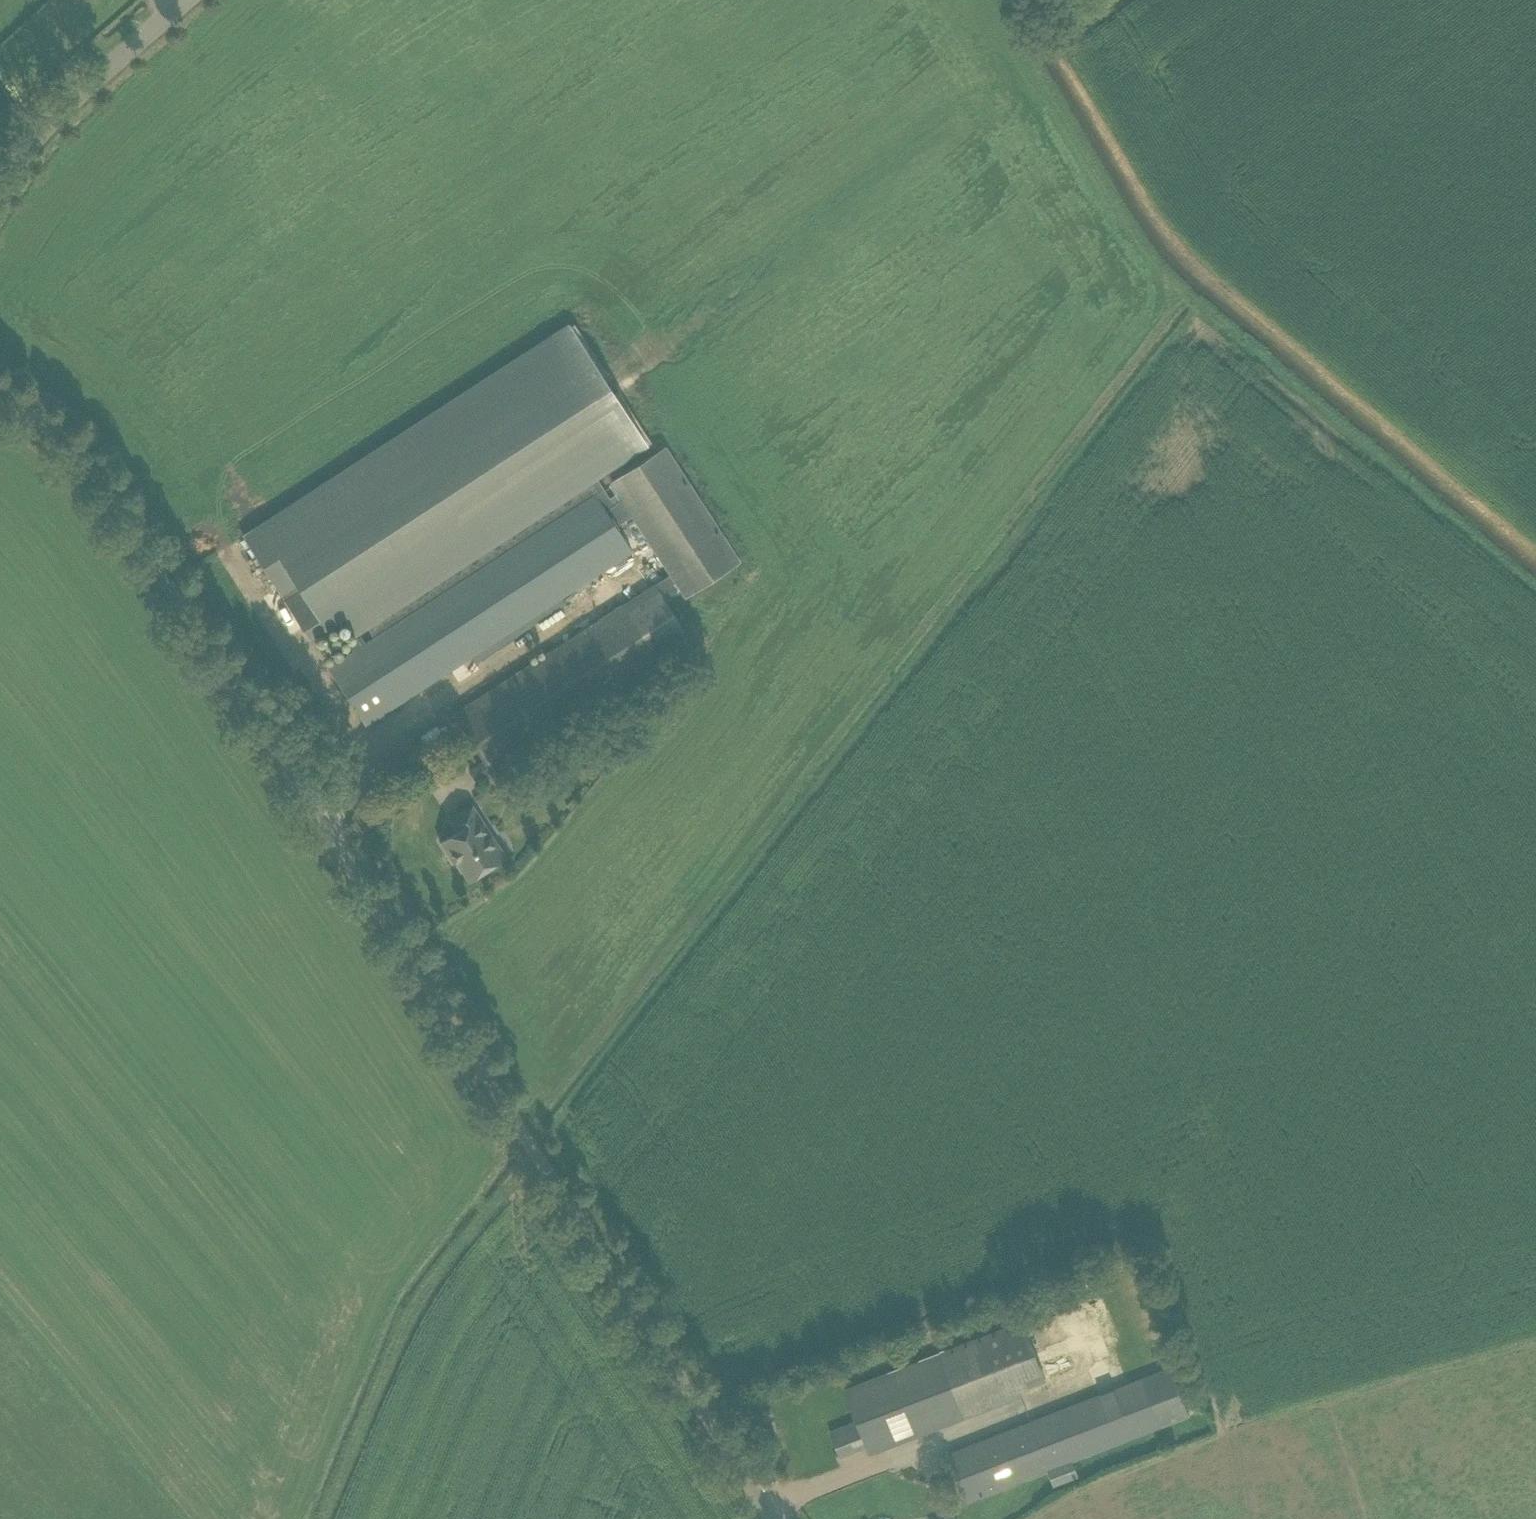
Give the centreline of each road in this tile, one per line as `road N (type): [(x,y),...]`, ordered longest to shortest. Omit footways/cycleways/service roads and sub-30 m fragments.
road 1 (unclassified): [(757,1518),(100,482),(62,444),(0,402)]
road 2 (unclassified): [(0,196),(47,124),(189,0)]

